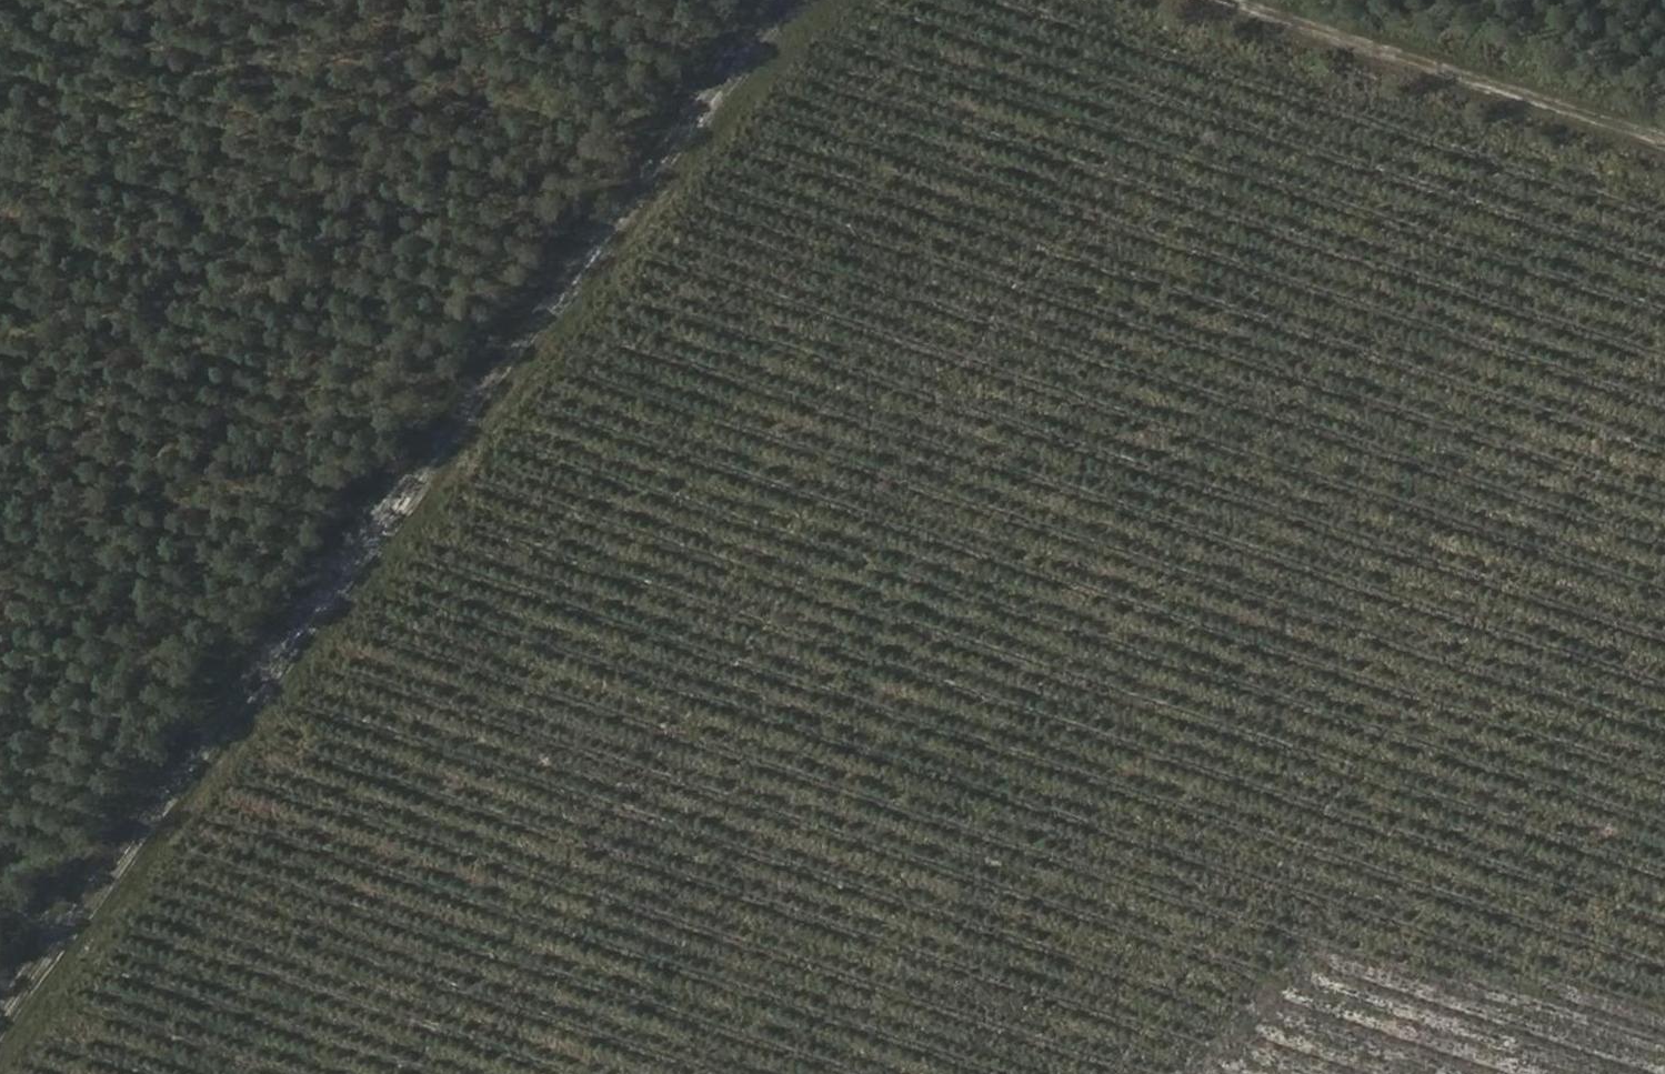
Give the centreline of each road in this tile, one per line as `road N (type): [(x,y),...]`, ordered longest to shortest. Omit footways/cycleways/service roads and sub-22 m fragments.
road 1 (track): [(1227,0),(1664,144)]

